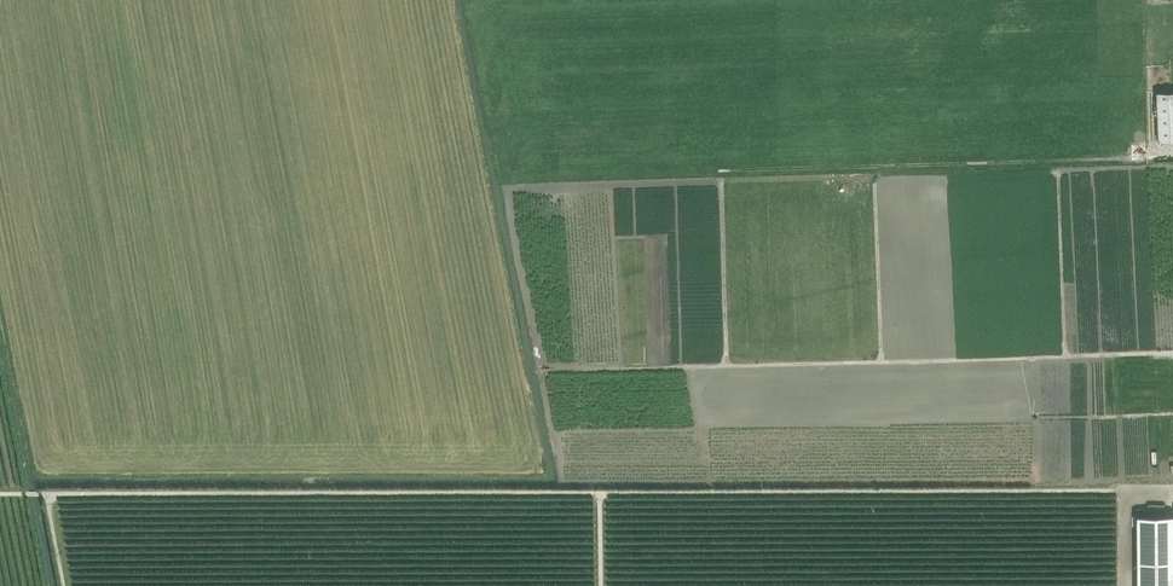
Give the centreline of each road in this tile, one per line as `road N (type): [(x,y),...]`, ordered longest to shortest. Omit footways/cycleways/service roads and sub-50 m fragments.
road 1 (track): [(1121,490),(0,494)]

